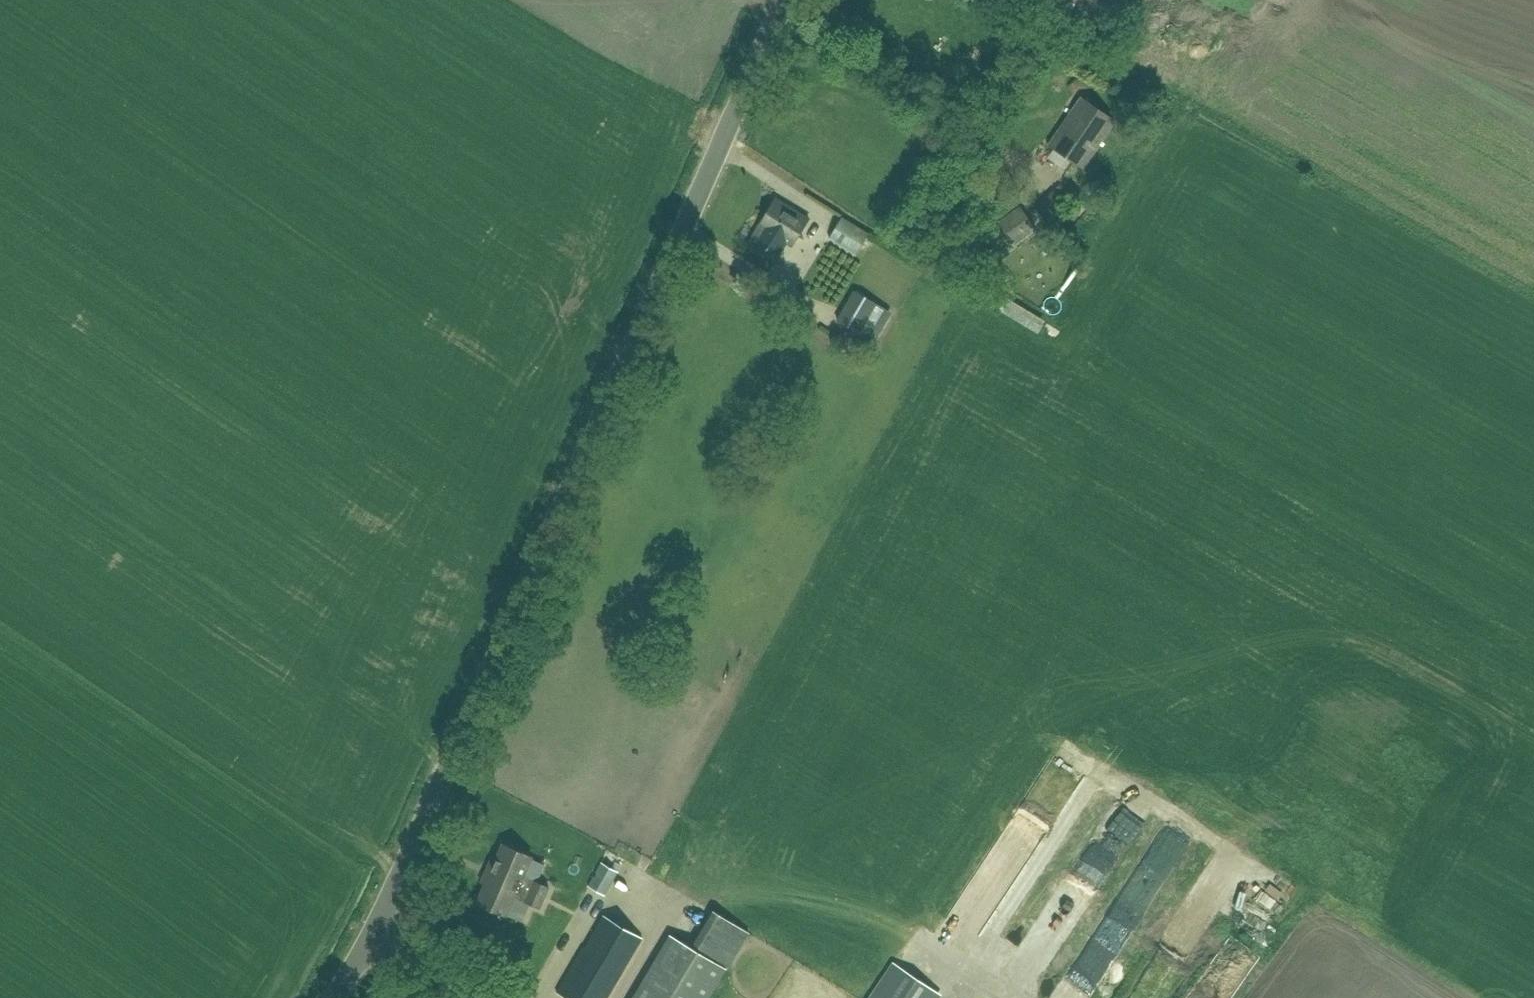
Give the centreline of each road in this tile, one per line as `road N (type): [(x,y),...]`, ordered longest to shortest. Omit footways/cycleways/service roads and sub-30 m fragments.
road 1 (unclassified): [(373,927),(779,0)]
road 2 (unclassified): [(478,997),(373,927)]

